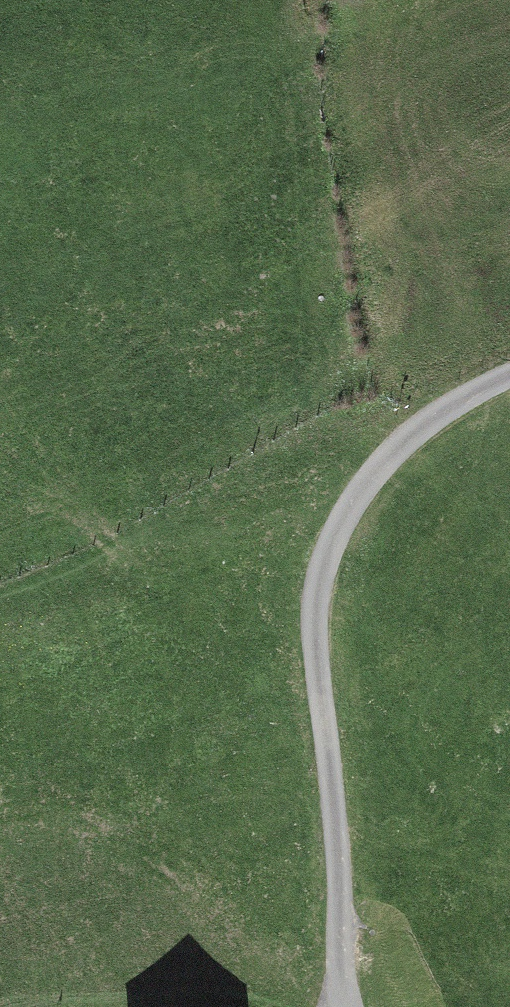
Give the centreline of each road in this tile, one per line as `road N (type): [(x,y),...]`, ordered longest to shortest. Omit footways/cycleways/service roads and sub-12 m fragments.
road 1 (track): [(358,1006),(309,578),(406,450),(509,390)]
road 2 (track): [(0,590),(406,450)]

